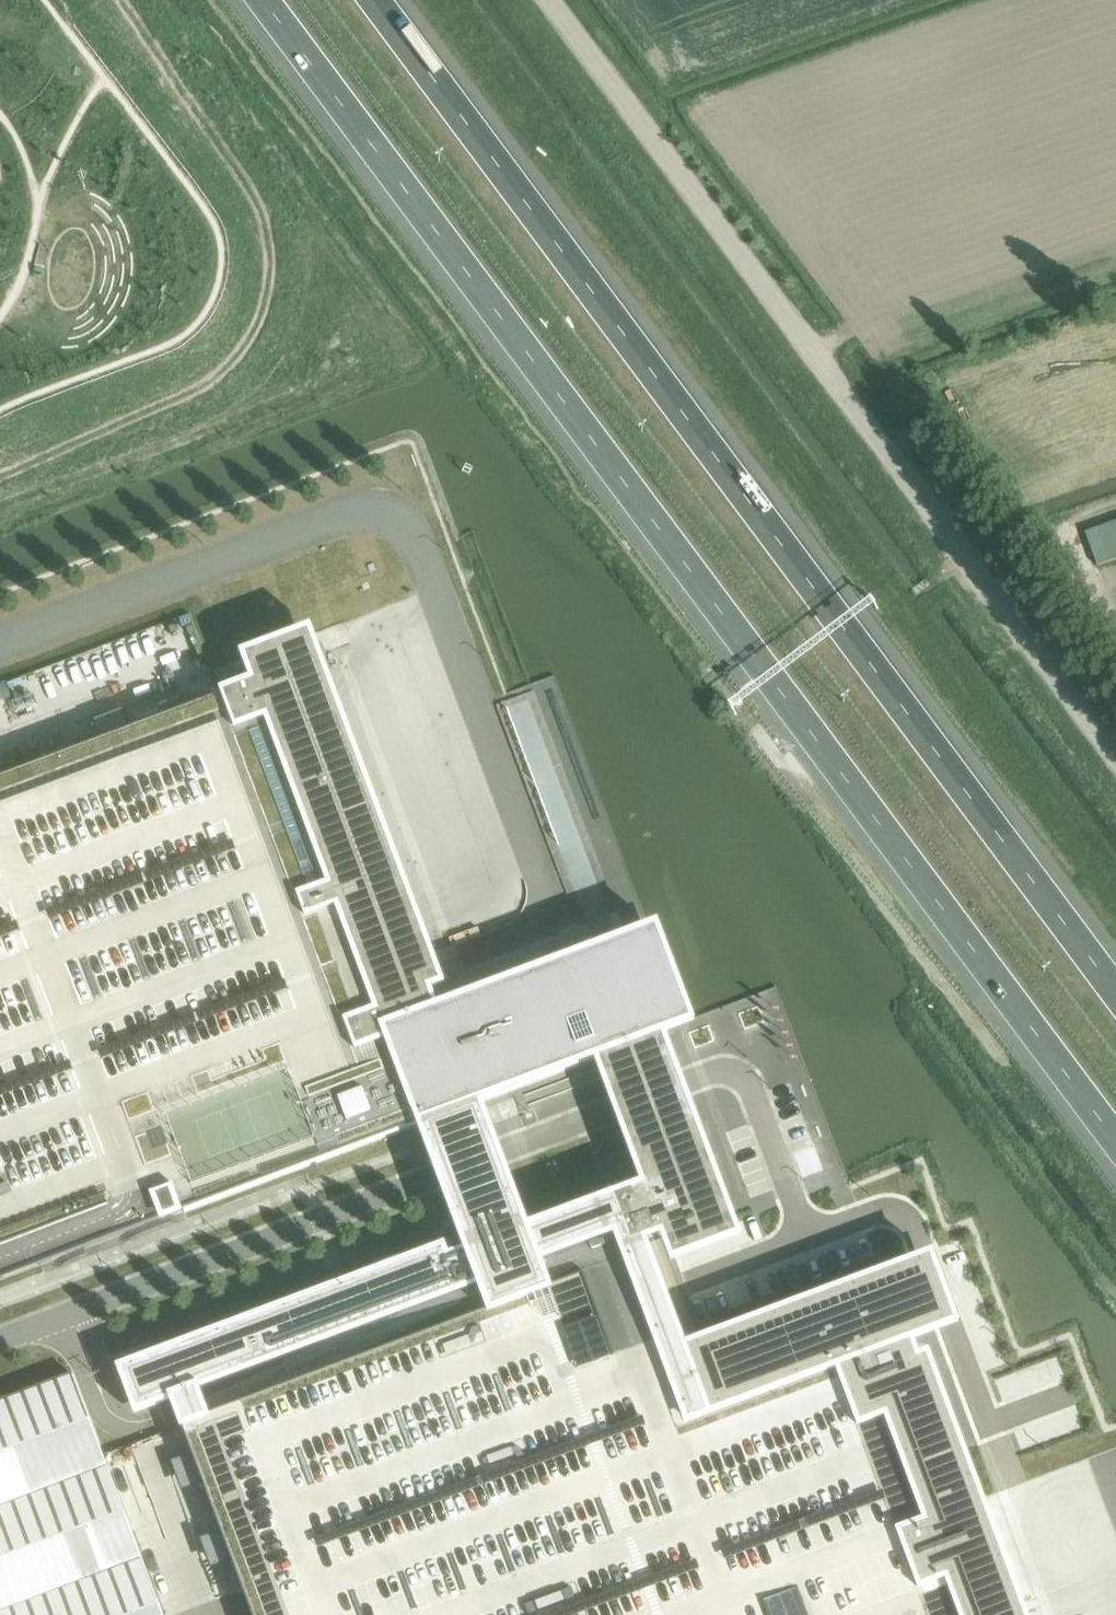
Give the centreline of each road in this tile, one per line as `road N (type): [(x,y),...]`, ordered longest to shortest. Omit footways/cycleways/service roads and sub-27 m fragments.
road 1 (motorway): [(261,0),(1115,1141)]
road 2 (motorway): [(1115,992),(375,0)]
road 3 (unclassified): [(0,1340),(715,1075),(735,1075),(754,1094),(805,1239)]
road 4 (unclassified): [(1115,760),(548,0)]
road 5 (unclassified): [(0,646),(343,519),(388,516),(420,553),(557,916)]
road 6 (unclassified): [(805,1239),(877,1210),(922,1222),(965,1311),(1019,1495),(1098,1614)]
road 7 (unclassified): [(0,750),(193,678)]
road 8 (unclassified): [(203,1614),(149,1460)]

